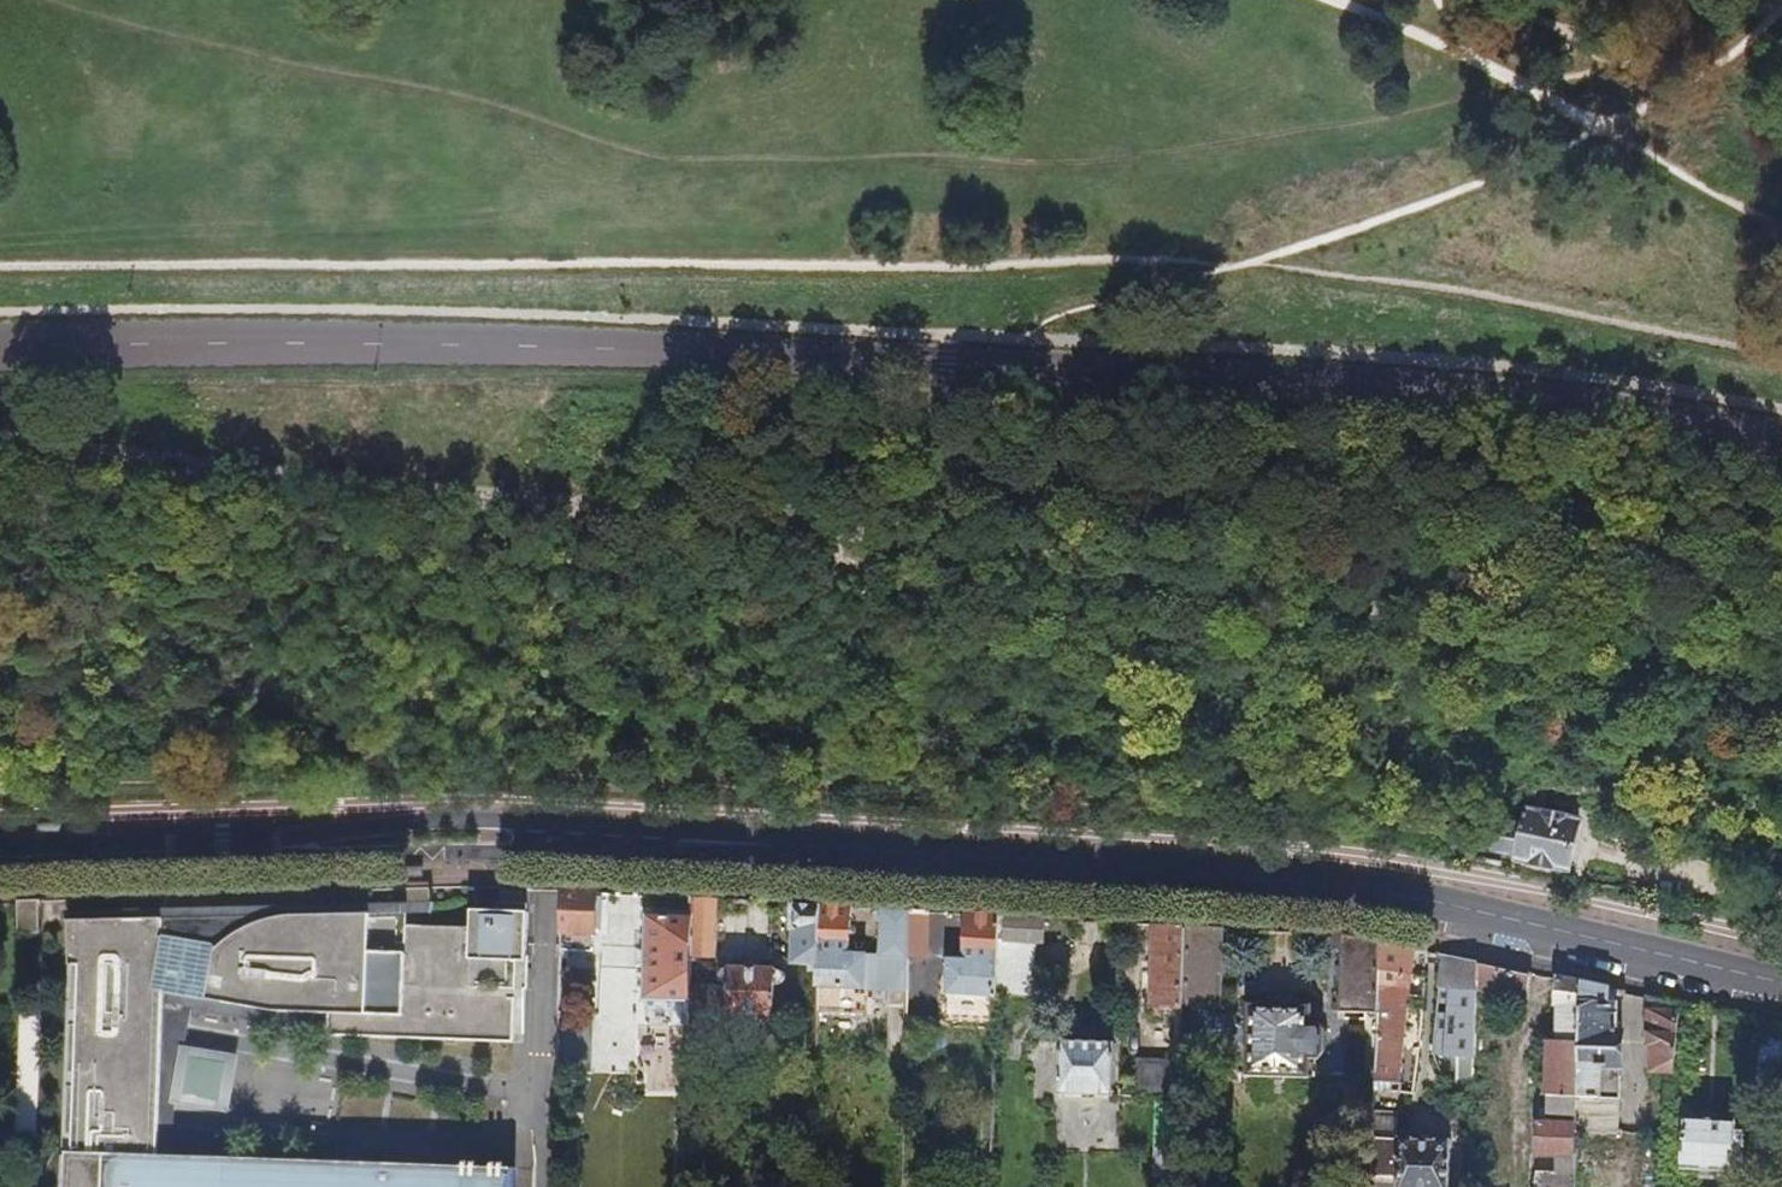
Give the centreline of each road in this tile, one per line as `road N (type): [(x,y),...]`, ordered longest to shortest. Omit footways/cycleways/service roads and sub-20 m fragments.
road 1 (tertiary): [(0,849),(221,844),(448,821),(1285,877),(1781,982)]
road 2 (tertiary): [(1781,440),(1559,403),(1127,372),(446,343),(0,347)]

